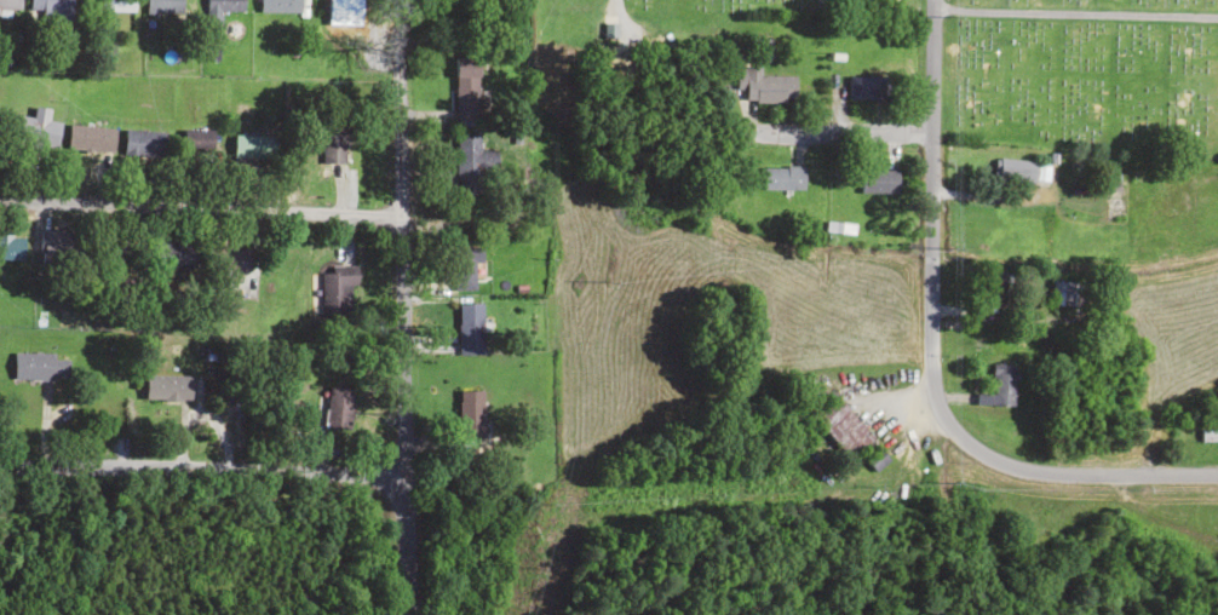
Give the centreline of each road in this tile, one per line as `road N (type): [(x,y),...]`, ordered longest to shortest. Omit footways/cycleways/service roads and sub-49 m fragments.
road 1 (residential): [(417,614),(402,476),(396,0)]
road 2 (residential): [(966,443),(950,431),(930,380),(929,0)]
road 3 (residential): [(402,476),(0,472)]
road 4 (residential): [(398,217),(0,199)]
road 5 (residential): [(1217,474),(1023,470),(966,443)]
road 6 (residential): [(929,133),(716,128)]

